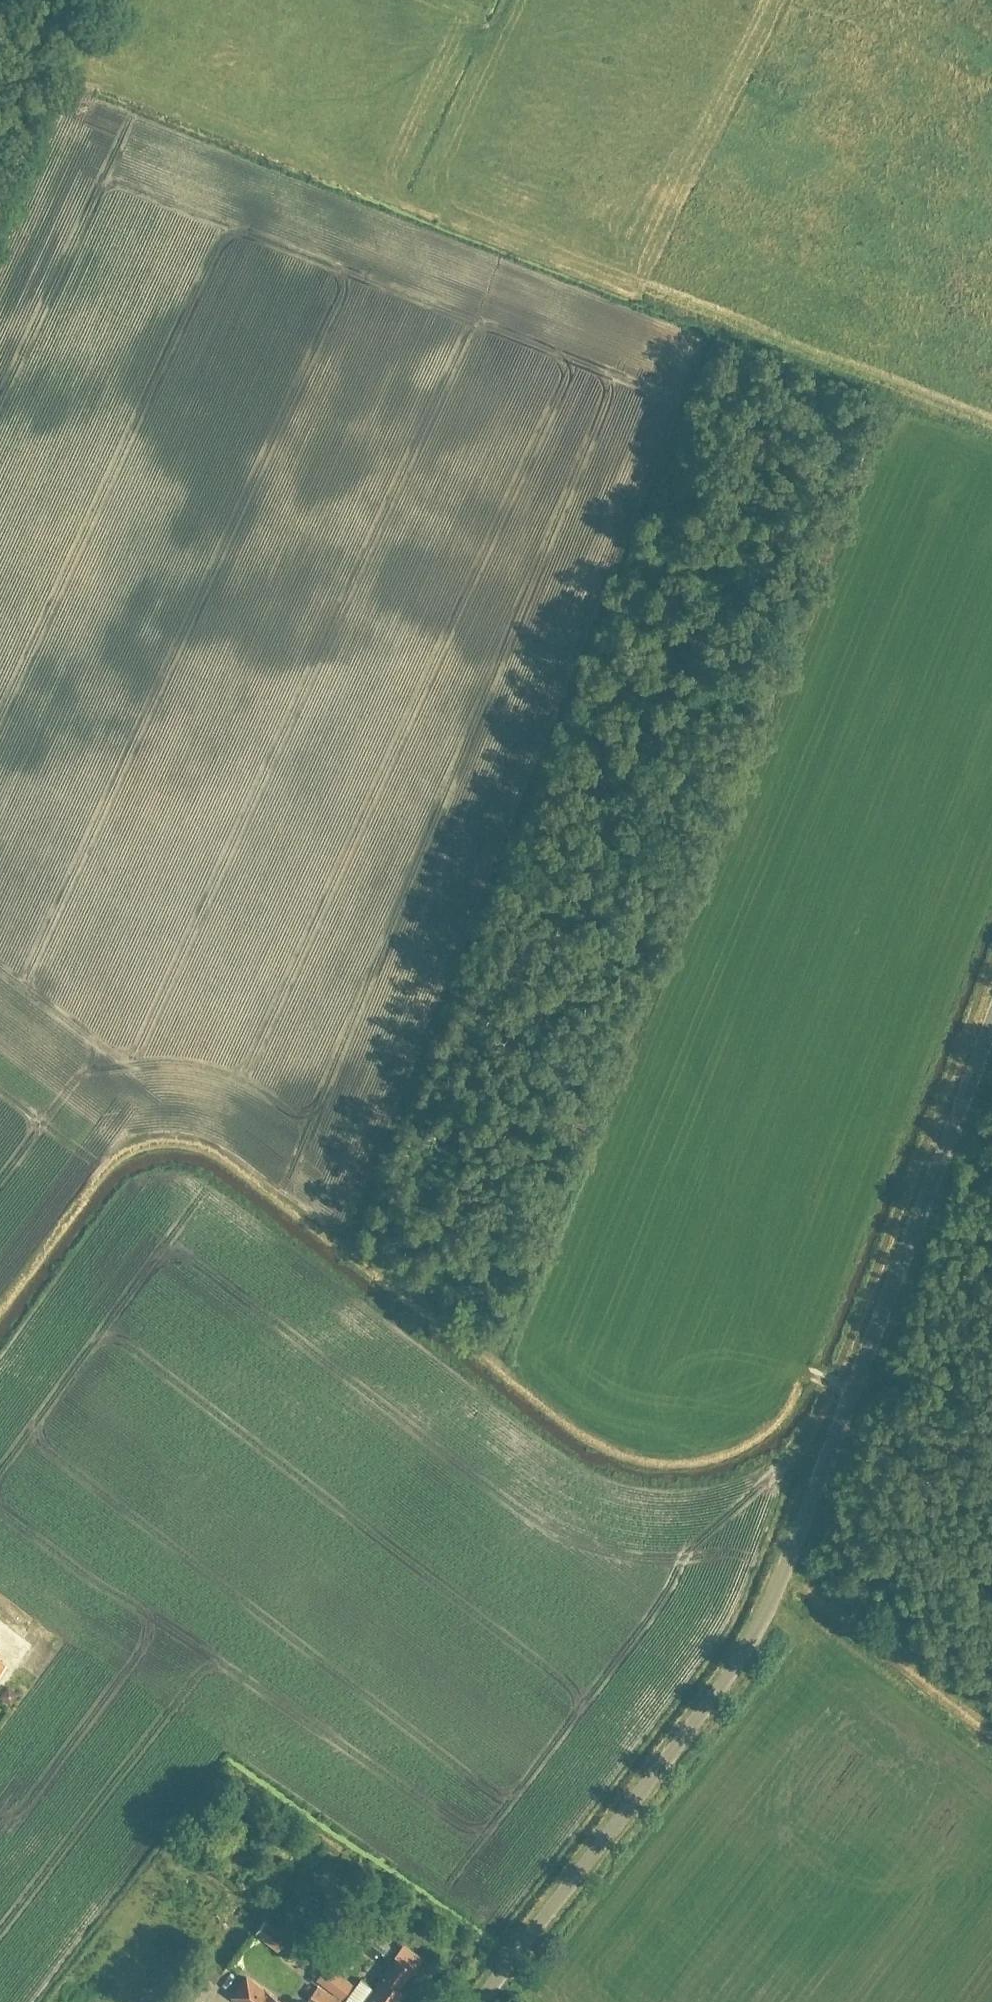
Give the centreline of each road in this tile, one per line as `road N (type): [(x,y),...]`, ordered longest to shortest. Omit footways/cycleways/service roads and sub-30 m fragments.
road 1 (unclassified): [(485,2001),(727,1684),(772,1599),(991,1023)]

